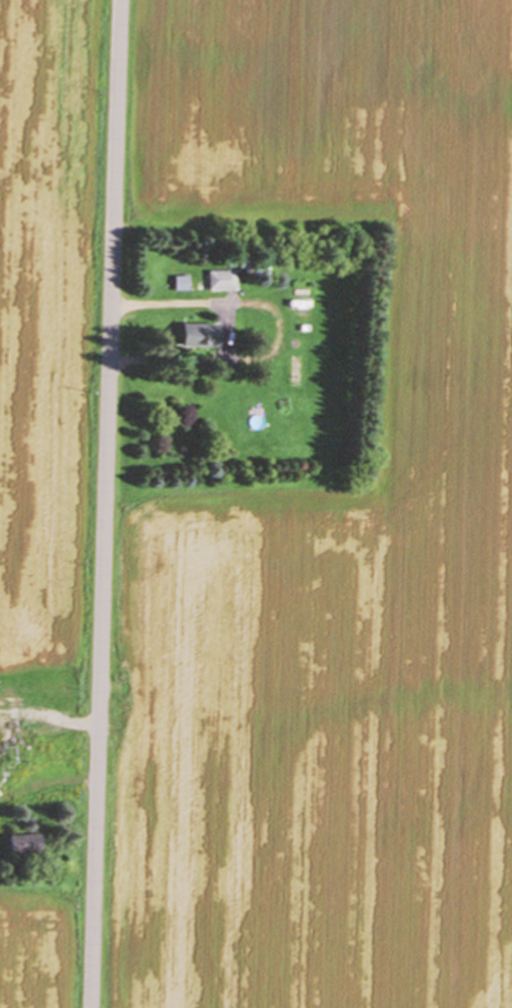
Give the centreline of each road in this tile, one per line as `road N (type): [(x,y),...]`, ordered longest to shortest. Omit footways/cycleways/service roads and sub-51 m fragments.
road 1 (residential): [(91,1007),(120,0)]

